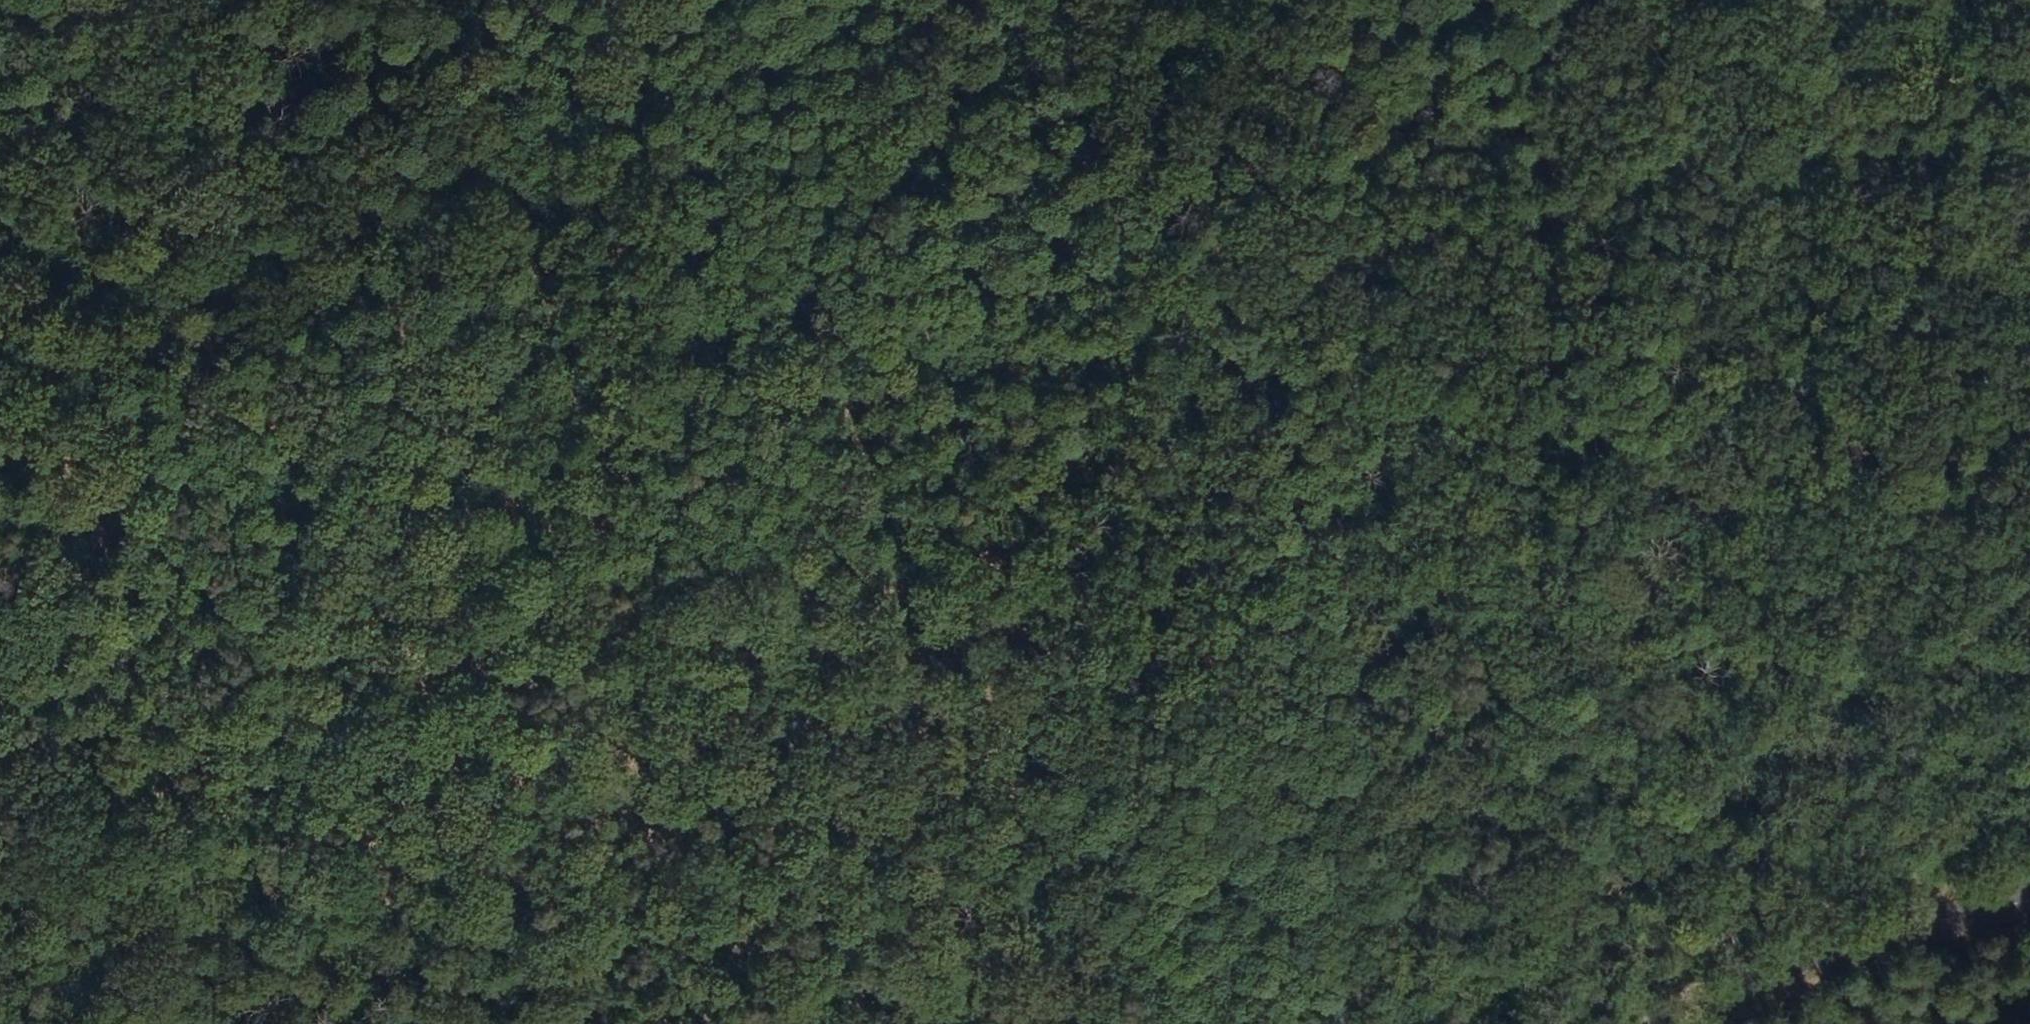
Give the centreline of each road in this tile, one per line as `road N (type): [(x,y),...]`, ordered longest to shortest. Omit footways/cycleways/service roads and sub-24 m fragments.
road 1 (tertiary): [(2029,884),(1640,1023)]
road 2 (track): [(1954,0),(2029,125)]

